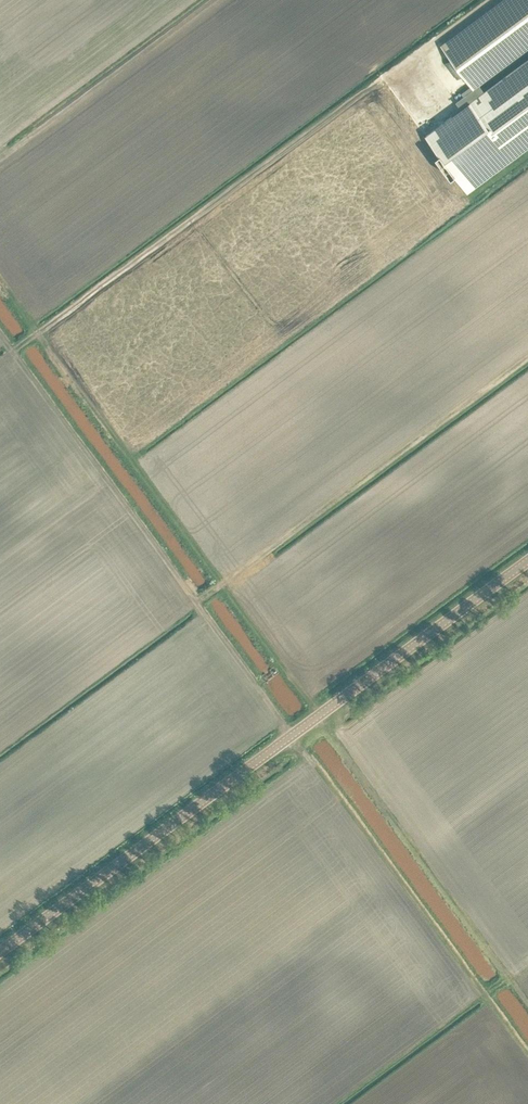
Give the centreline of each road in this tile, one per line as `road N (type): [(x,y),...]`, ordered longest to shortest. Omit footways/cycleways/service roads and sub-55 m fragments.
road 1 (tertiary): [(0,951),(527,560)]

